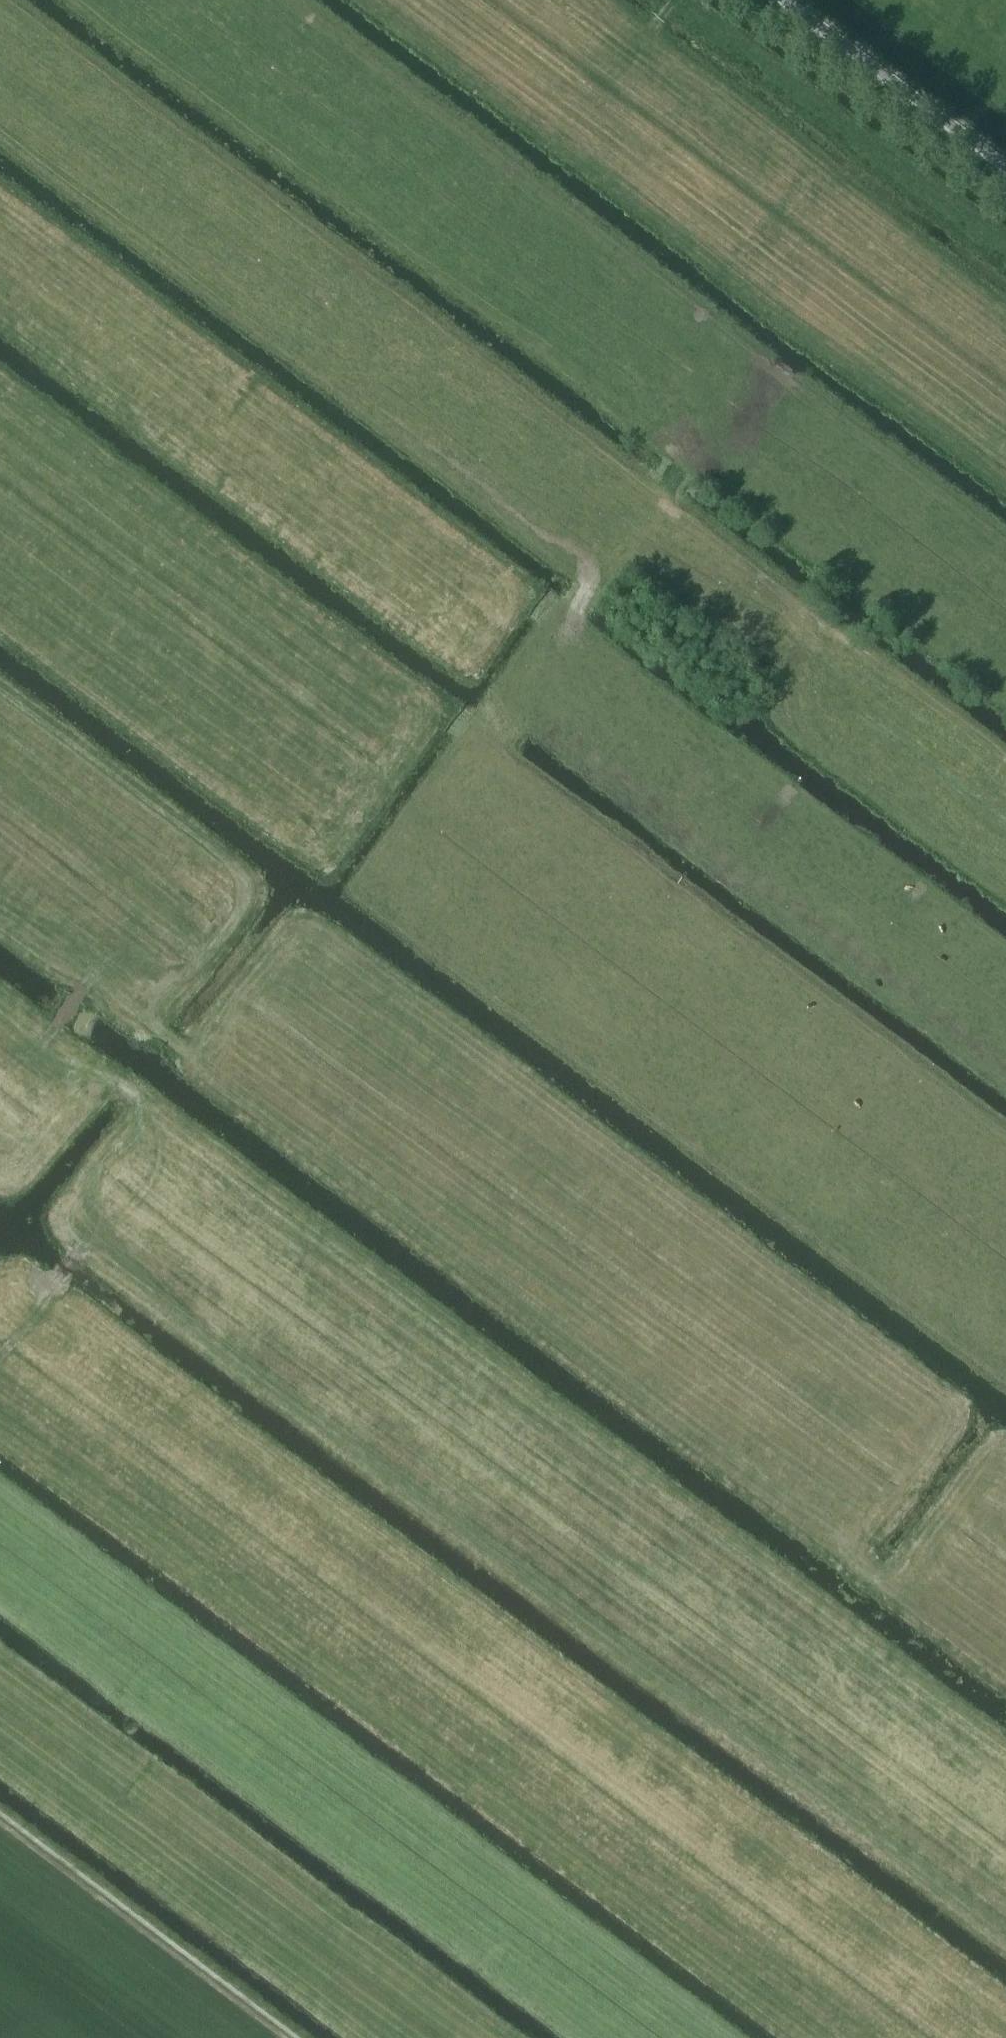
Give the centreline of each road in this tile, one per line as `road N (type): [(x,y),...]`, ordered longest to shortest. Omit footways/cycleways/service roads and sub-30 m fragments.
road 1 (track): [(0,1819),(290,2037)]
road 2 (unclassified): [(1005,169),(784,0)]

